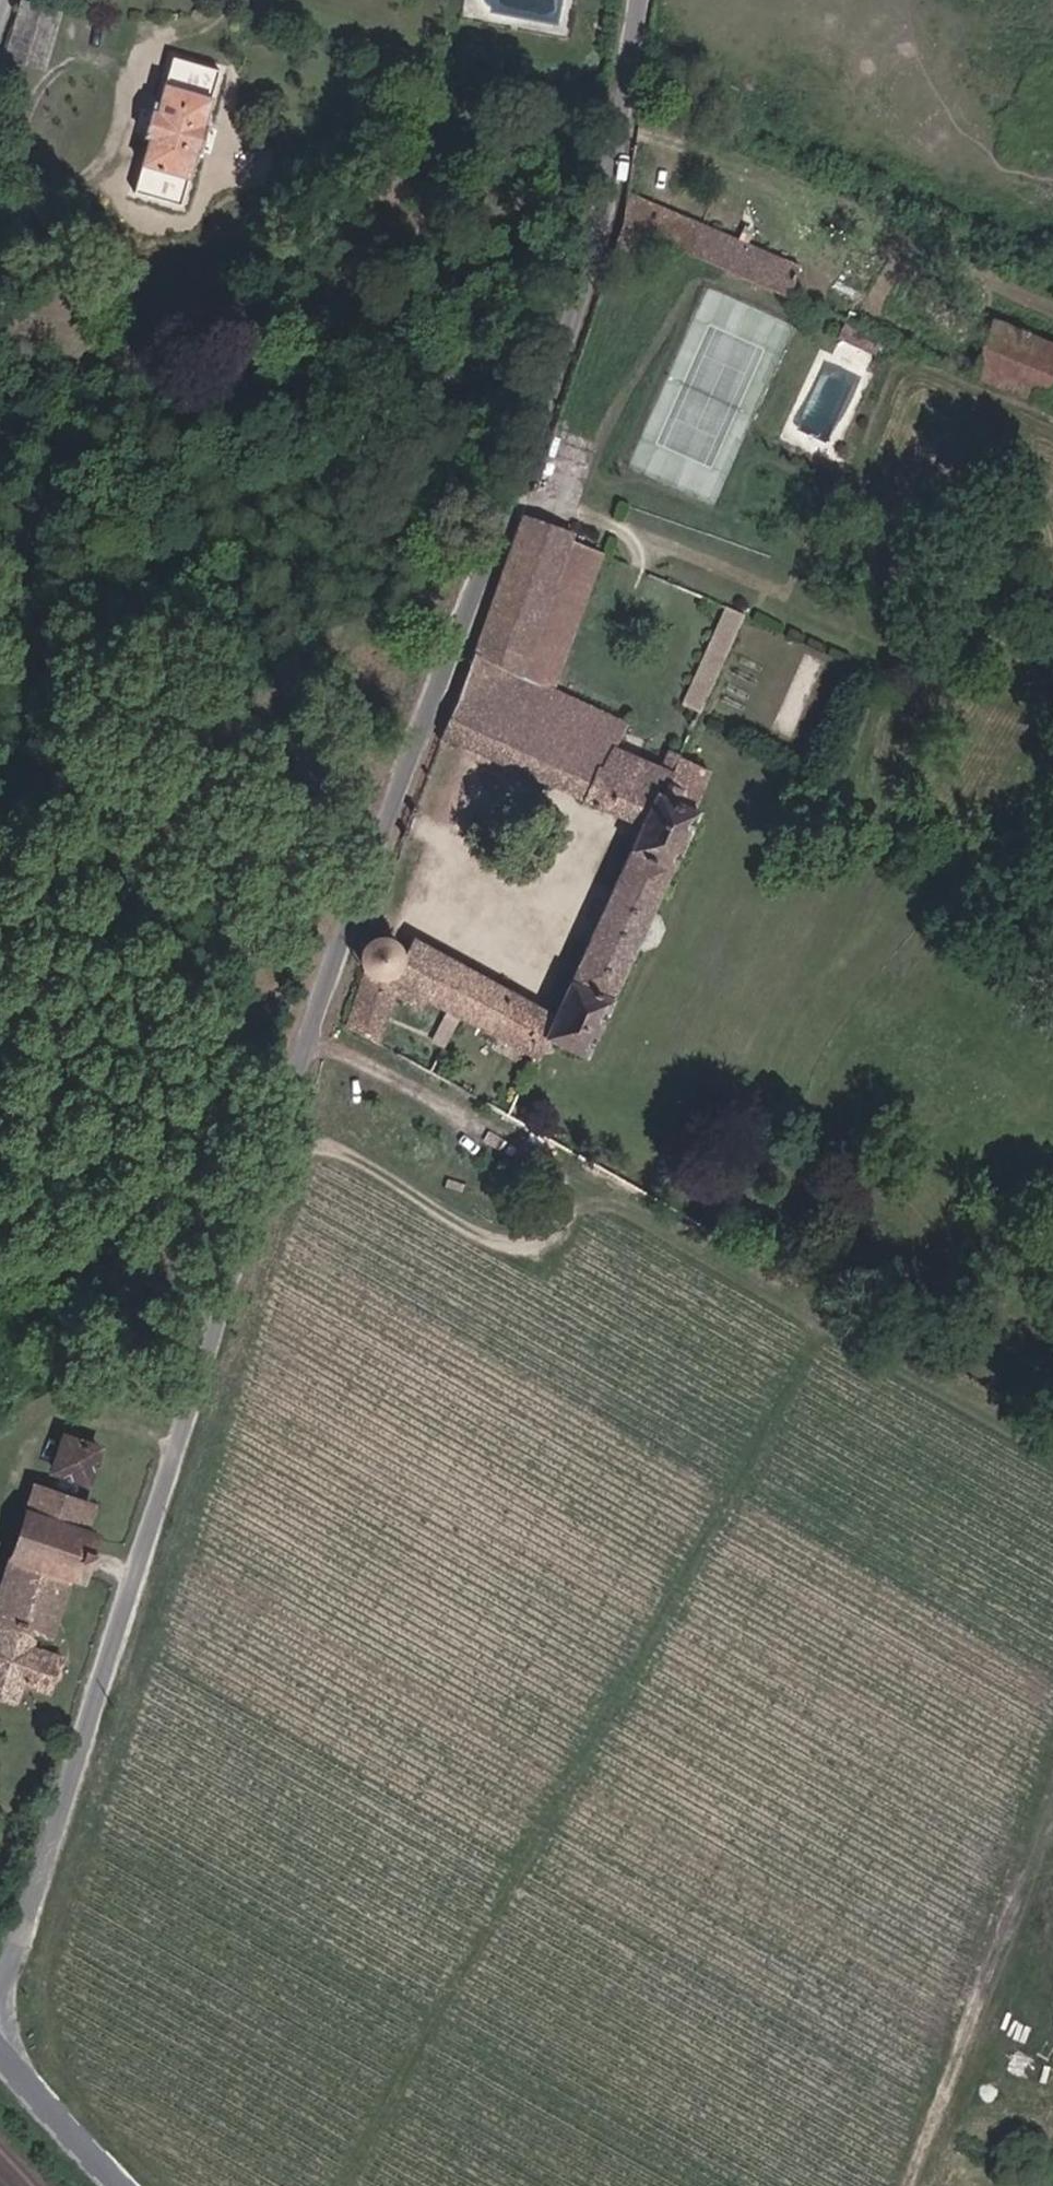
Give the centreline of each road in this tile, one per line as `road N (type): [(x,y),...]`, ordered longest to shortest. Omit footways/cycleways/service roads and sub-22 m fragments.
road 1 (unclassified): [(636,0),(603,211),(310,1032),(0,1995)]
road 2 (tertiary): [(0,2051),(122,2185)]

